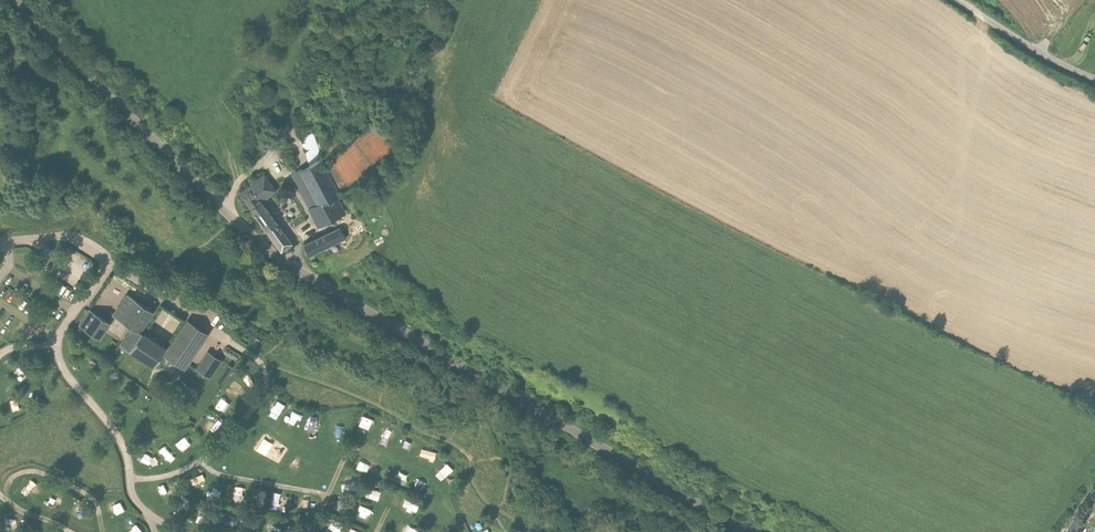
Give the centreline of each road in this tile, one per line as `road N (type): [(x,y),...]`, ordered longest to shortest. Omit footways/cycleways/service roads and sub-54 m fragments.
road 1 (unclassified): [(752,531),(271,250),(18,0)]
road 2 (unclassified): [(1094,63),(977,0)]

